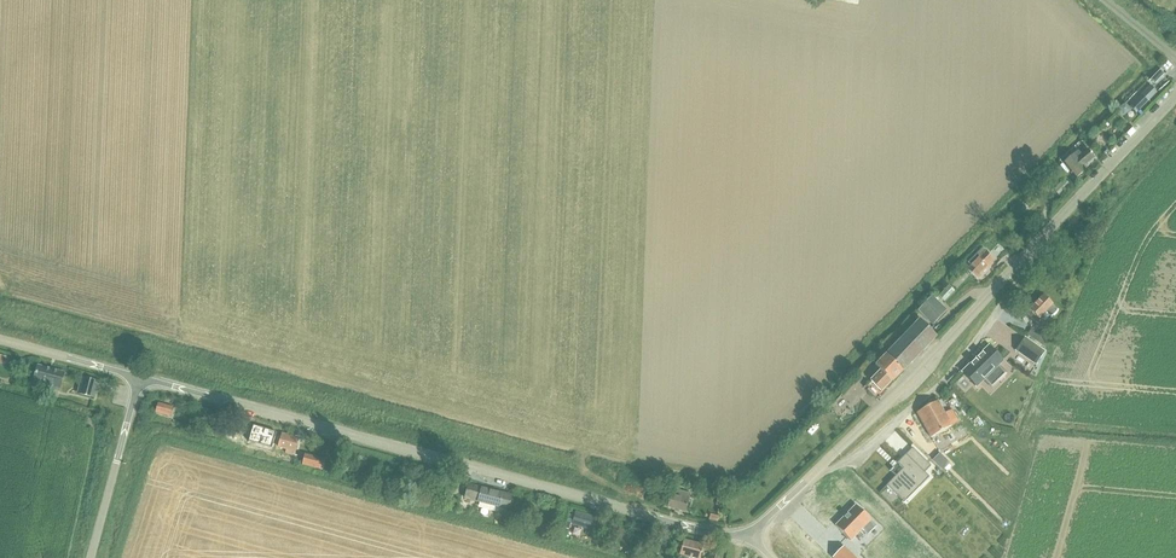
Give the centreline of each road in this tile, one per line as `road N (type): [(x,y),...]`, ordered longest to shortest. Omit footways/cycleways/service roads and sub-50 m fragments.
road 1 (unclassified): [(745,534),(677,525),(140,378)]
road 2 (residential): [(810,477),(862,448),(945,382),(1044,233)]
road 3 (unclassified): [(810,477),(1044,233)]
road 4 (unclassified): [(1044,233),(1175,96)]
road 5 (unclassified): [(90,557),(140,378)]
road 6 (unclassified): [(140,378),(0,339)]

